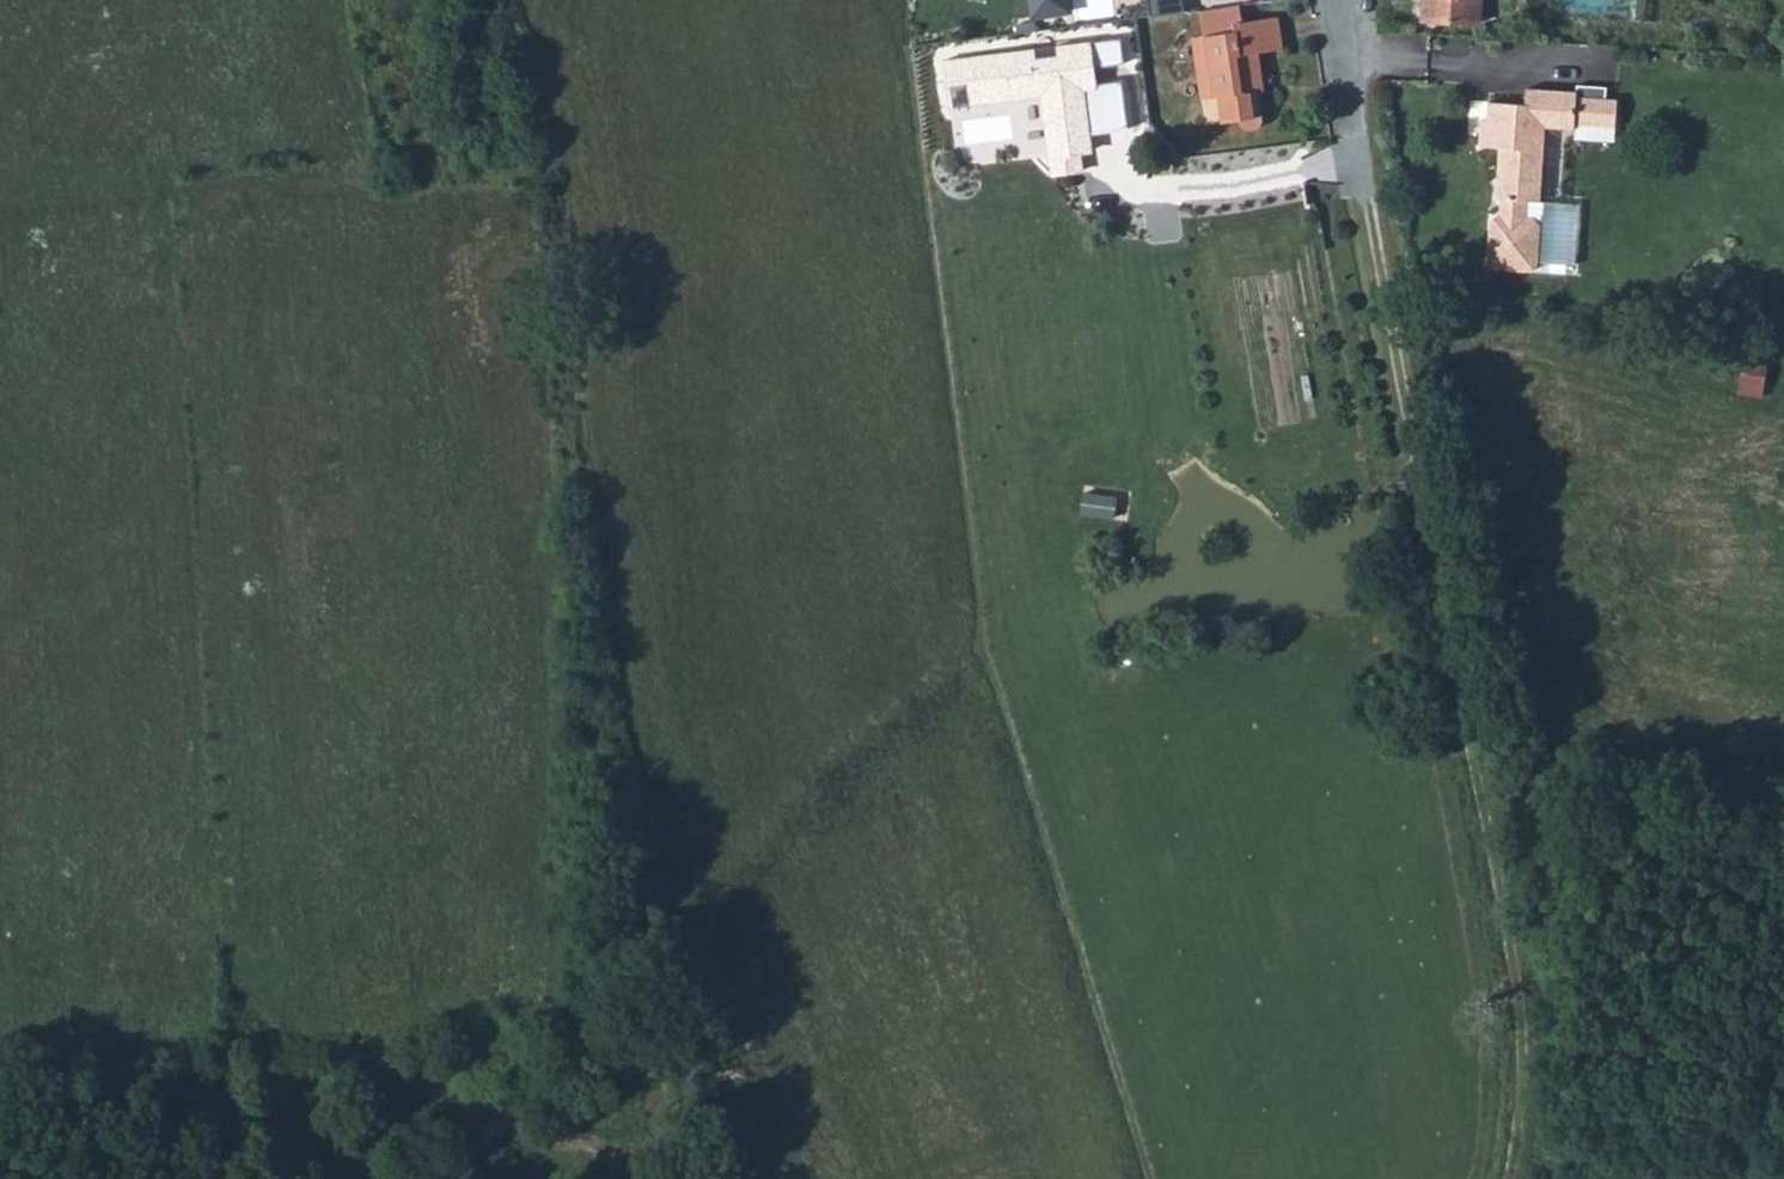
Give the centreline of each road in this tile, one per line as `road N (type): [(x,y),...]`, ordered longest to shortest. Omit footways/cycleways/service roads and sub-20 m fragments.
road 1 (residential): [(1330,0),(1518,1004),(1523,1086),(1505,1178)]

